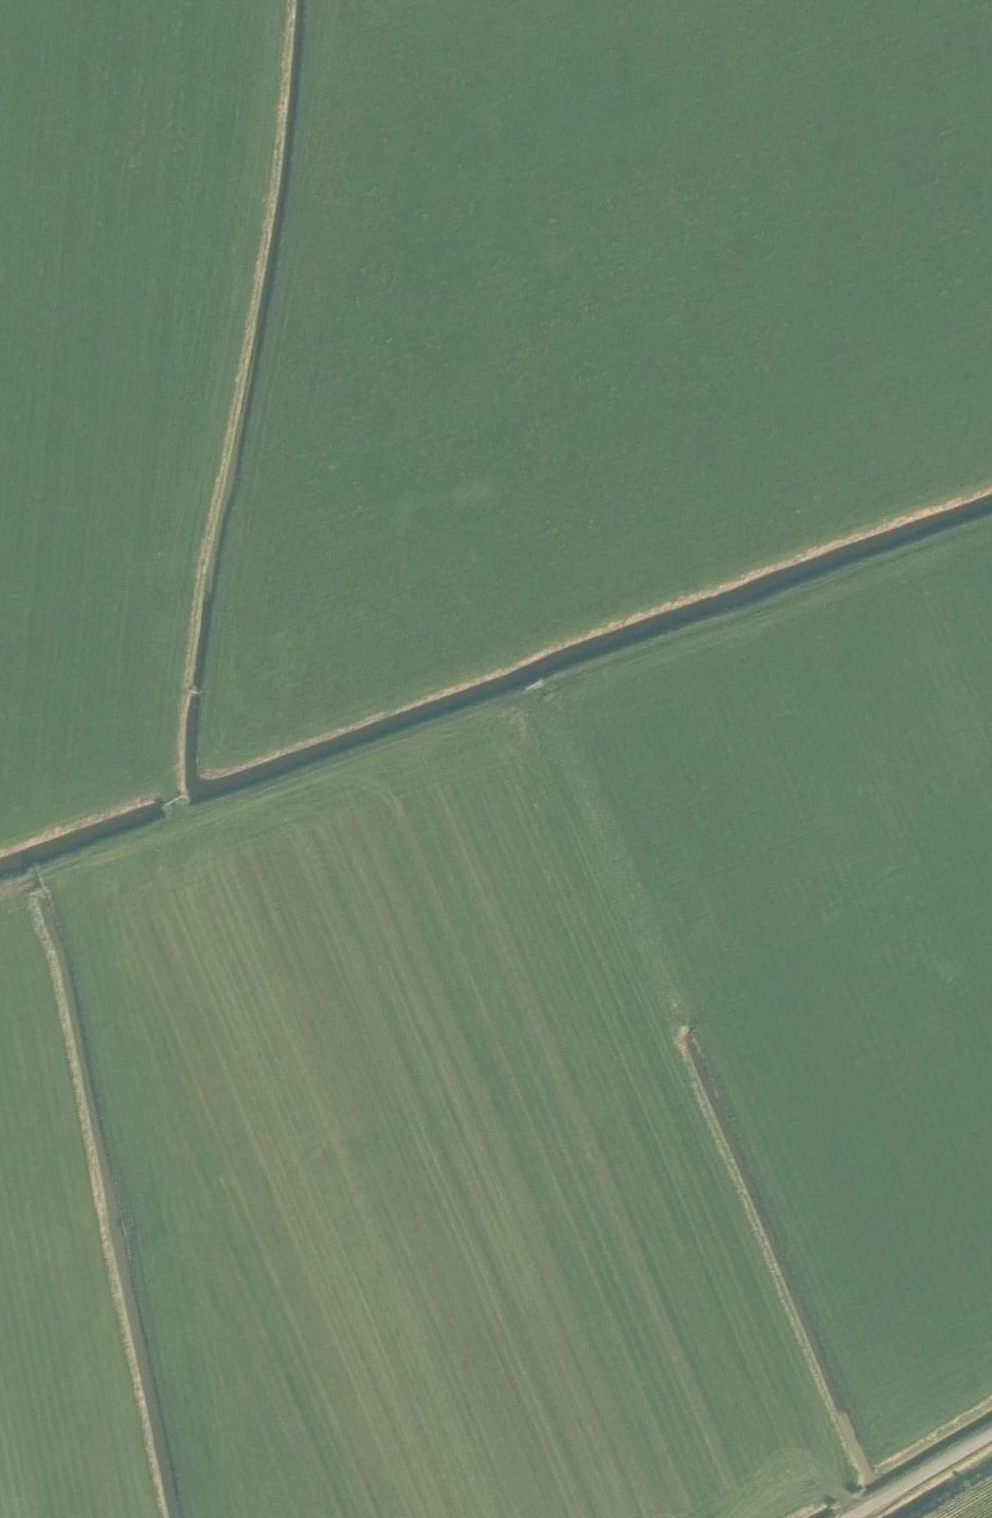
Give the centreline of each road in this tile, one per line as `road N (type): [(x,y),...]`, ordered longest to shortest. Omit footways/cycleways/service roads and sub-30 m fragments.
road 1 (unclassified): [(853,1517),(991,1436)]

